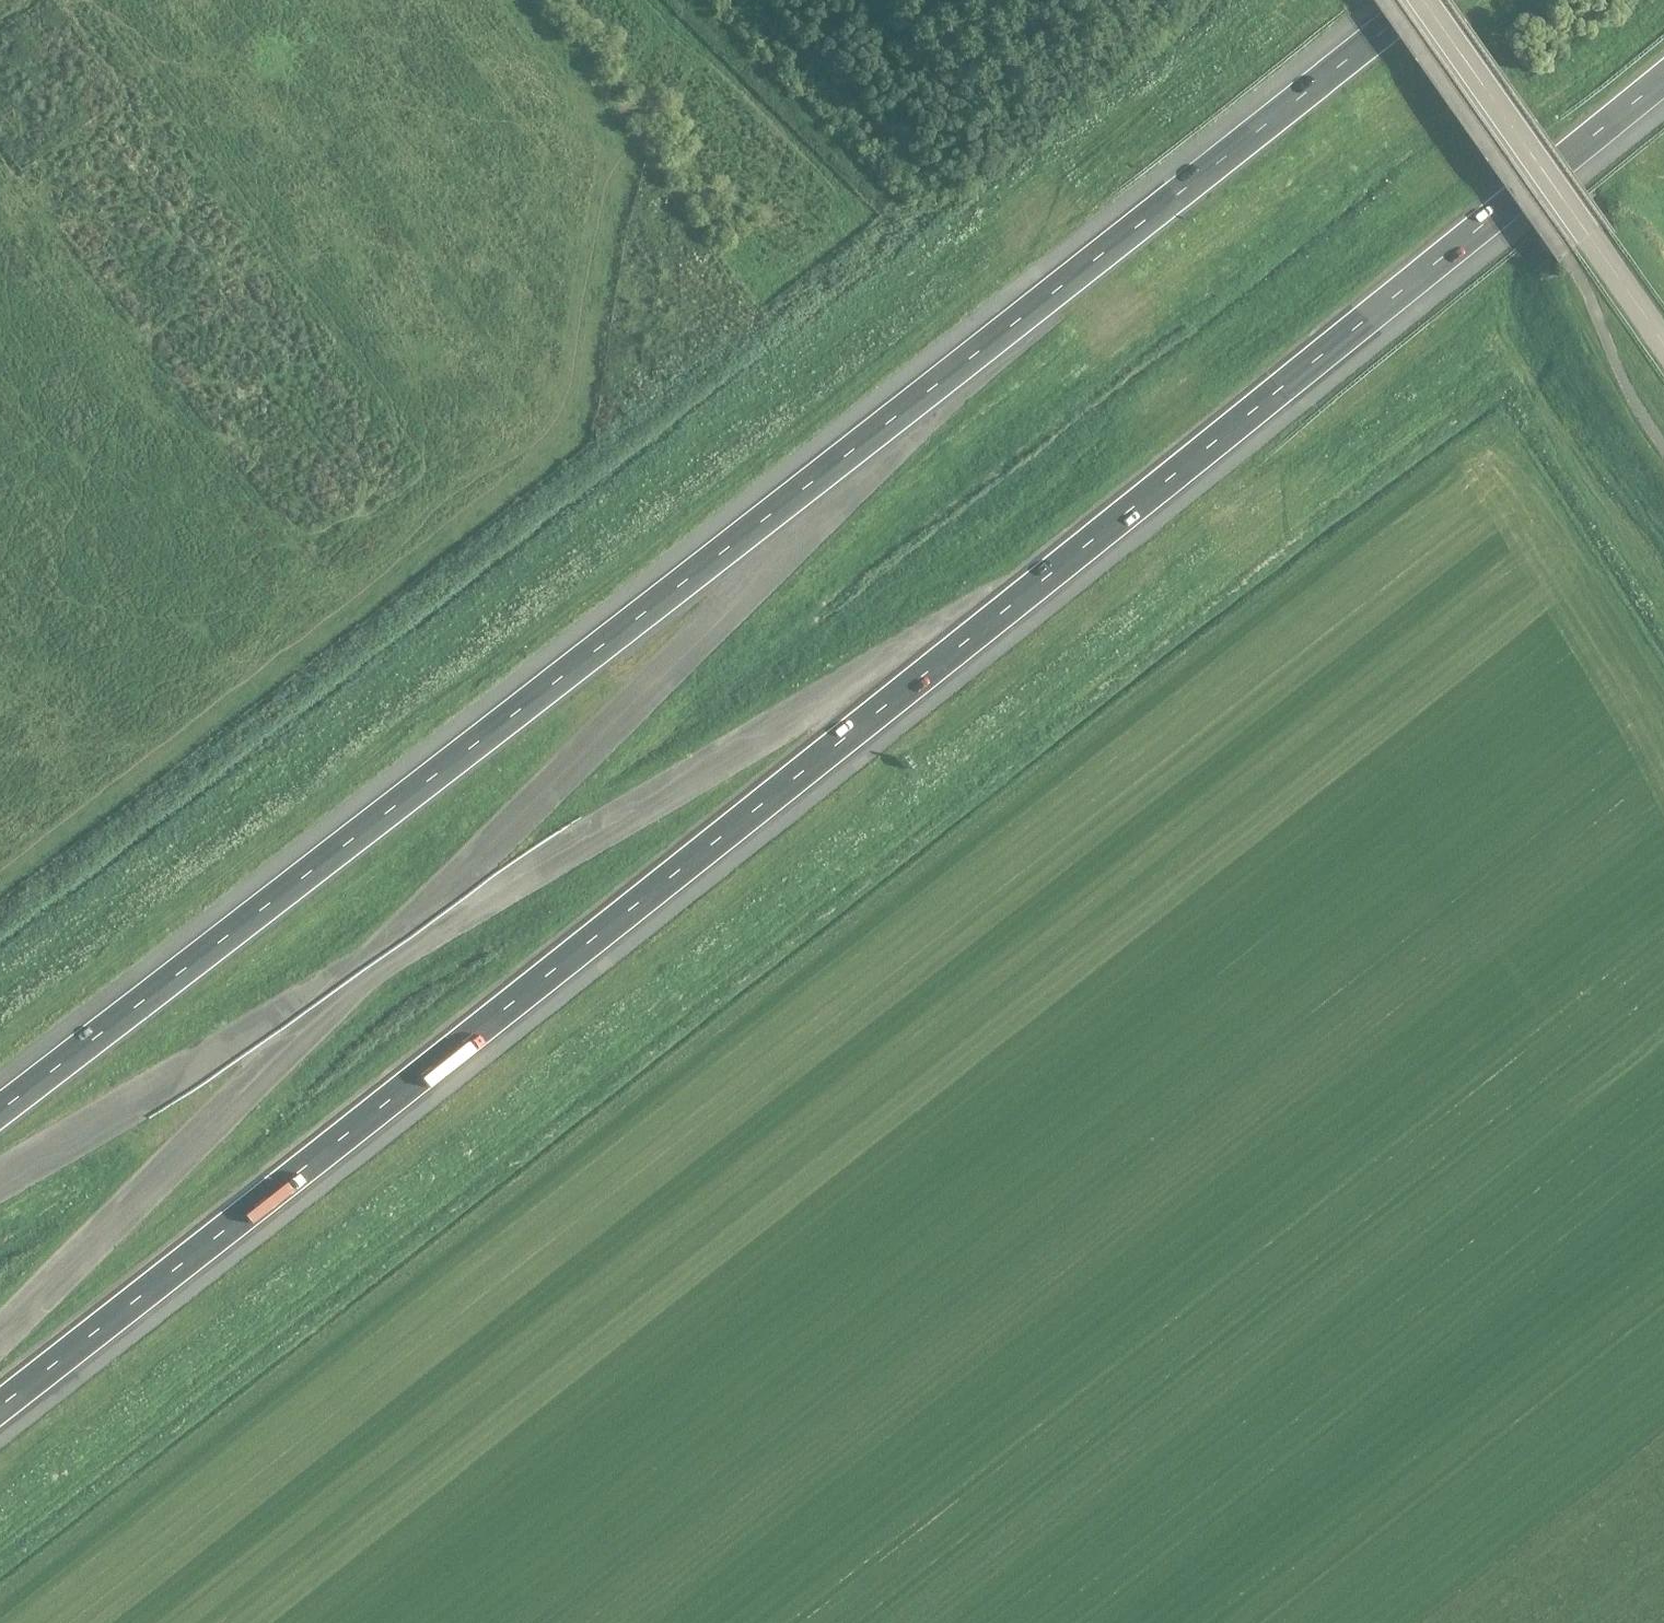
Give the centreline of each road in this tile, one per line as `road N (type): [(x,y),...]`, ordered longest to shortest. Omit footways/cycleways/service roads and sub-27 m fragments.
road 1 (motorway): [(0,1406),(1663,79)]
road 2 (motorway): [(1422,0),(0,1109)]
road 3 (tertiary): [(1663,343),(1423,0)]

